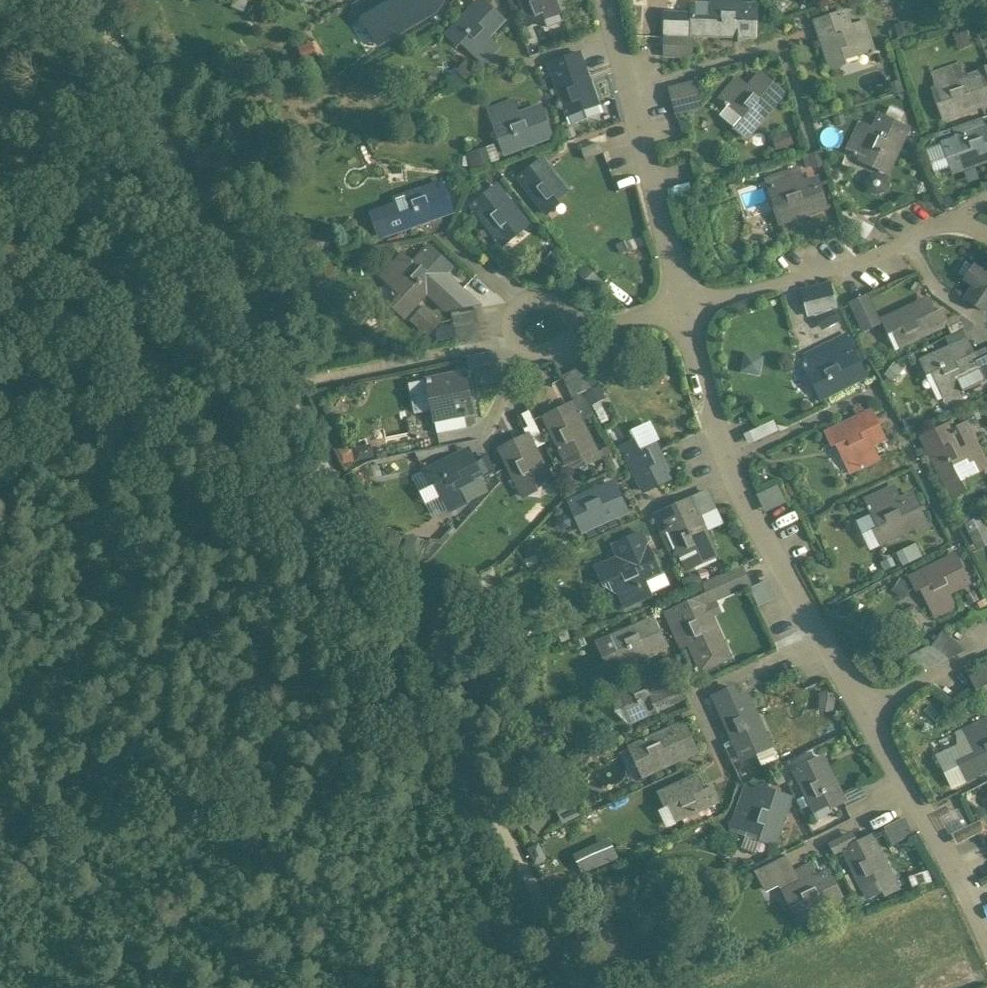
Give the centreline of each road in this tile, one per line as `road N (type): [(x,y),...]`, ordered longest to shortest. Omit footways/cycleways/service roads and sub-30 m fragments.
road 1 (track): [(284,386),(595,987)]
road 2 (residential): [(689,310),(723,449),(765,540),(866,715)]
road 3 (track): [(284,386),(92,0)]
road 4 (residential): [(609,0),(689,310)]
road 5 (residential): [(986,224),(689,310)]
road 6 (track): [(0,431),(284,386)]
road 7 (residential): [(866,715),(986,931)]
road 8 (track): [(507,342),(284,386)]
road 9 (residential): [(507,342),(689,310)]
road 10 (residential): [(866,715),(986,652)]

